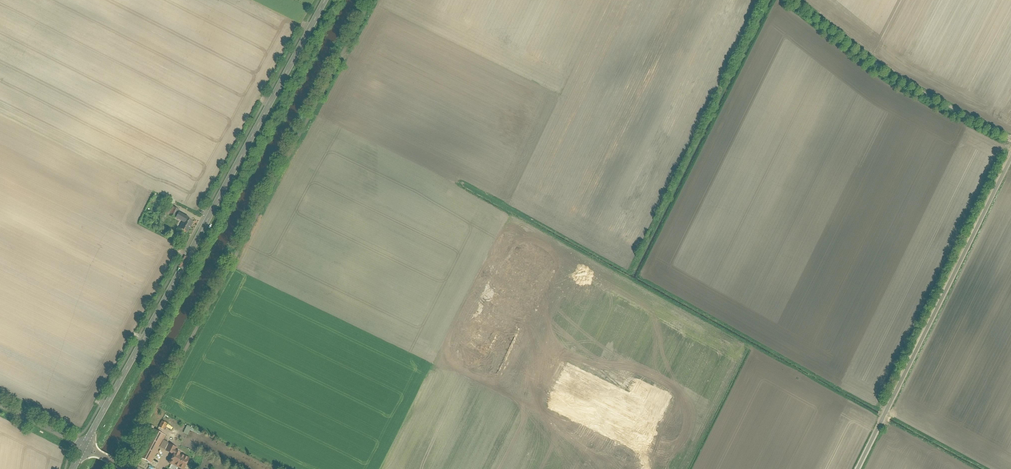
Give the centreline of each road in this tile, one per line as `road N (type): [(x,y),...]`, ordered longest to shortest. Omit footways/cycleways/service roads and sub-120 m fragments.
road 1 (unclassified): [(366,0),(118,463)]
road 2 (tertiary): [(83,446),(325,0)]
road 3 (unclassified): [(856,468),(1010,153)]
road 4 (unclassified): [(793,0),(881,71),(1010,139)]

